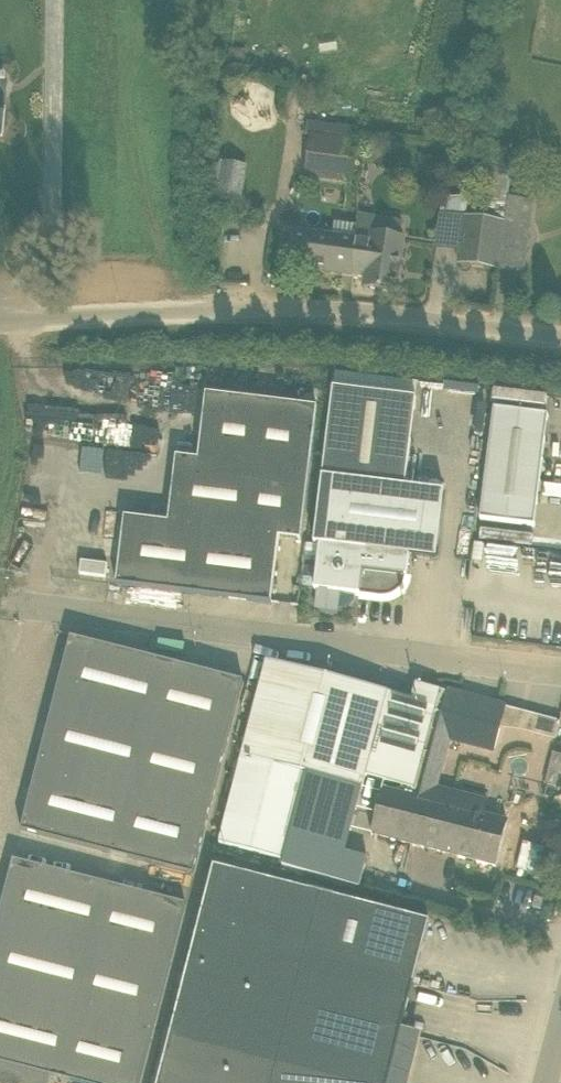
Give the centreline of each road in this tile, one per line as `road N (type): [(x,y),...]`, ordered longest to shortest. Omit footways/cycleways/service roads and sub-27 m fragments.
road 1 (unclassified): [(560,675),(0,600)]
road 2 (residential): [(560,337),(369,314),(232,310),(0,319)]

